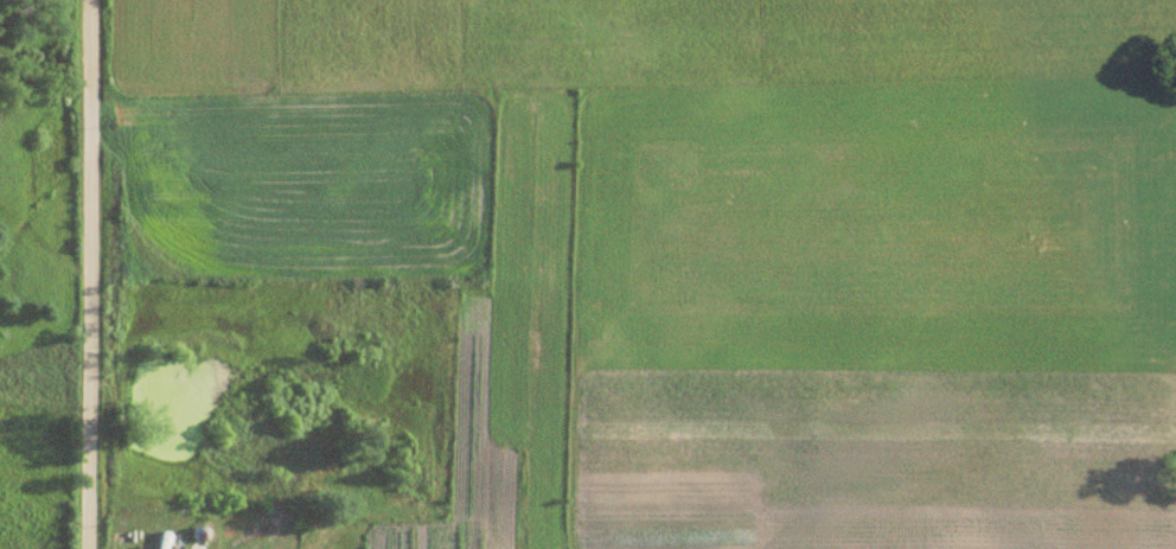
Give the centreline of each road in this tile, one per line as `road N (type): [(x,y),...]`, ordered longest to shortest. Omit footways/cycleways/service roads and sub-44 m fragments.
road 1 (residential): [(85,548),(86,0)]

